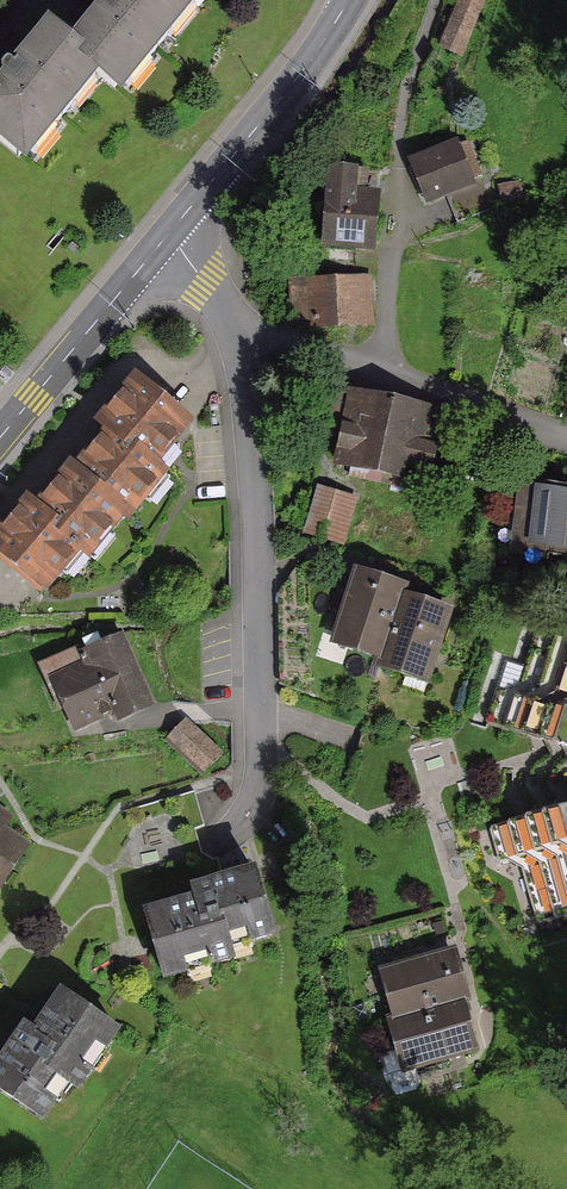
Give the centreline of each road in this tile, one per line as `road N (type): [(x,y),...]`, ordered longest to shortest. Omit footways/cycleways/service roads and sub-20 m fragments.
road 1 (residential): [(232,324),(250,434),(260,775),(241,824),(215,844)]
road 2 (tertiary): [(168,233),(276,105),(348,0)]
road 3 (tertiary): [(0,439),(168,233)]
road 4 (track): [(440,0),(400,132),(400,188)]
road 5 (residential): [(566,431),(383,372)]
road 6 (residential): [(383,372),(400,188)]
road 7 (residential): [(232,324),(383,372)]

